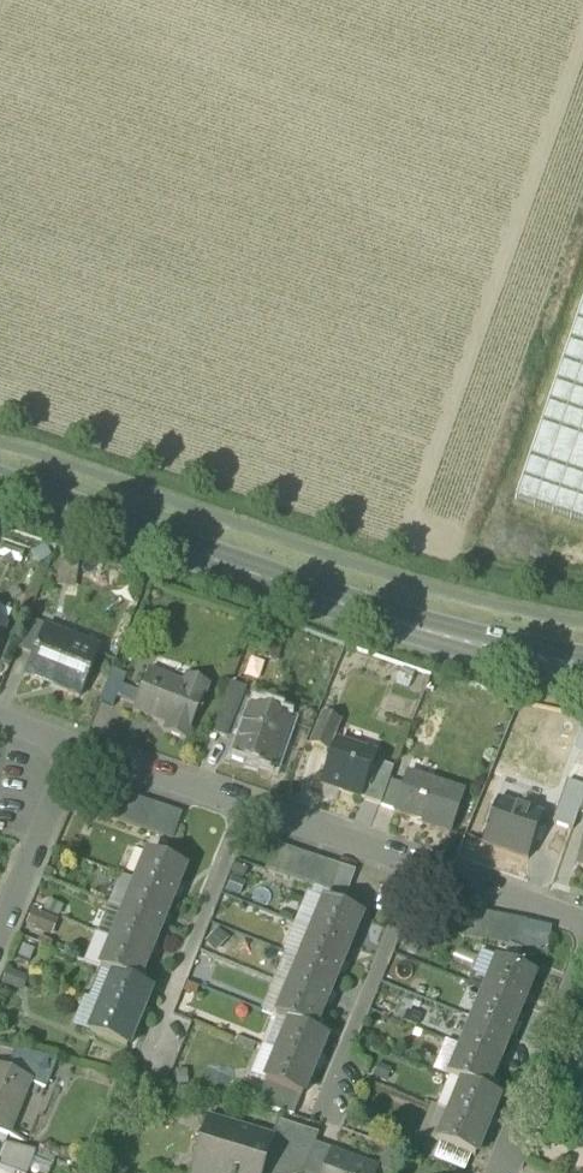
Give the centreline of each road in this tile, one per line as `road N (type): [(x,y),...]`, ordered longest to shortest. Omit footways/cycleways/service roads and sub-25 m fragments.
road 1 (secondary): [(582,666),(431,634),(0,486)]
road 2 (residential): [(250,804),(151,1051)]
road 3 (residential): [(423,868),(323,1110)]
road 4 (residential): [(582,953),(500,1158)]
road 5 (residential): [(79,743),(0,933)]
road 6 (residential): [(423,868),(250,804)]
road 7 (residential): [(250,804),(79,743)]
road 8 (residential): [(582,919),(423,868)]

